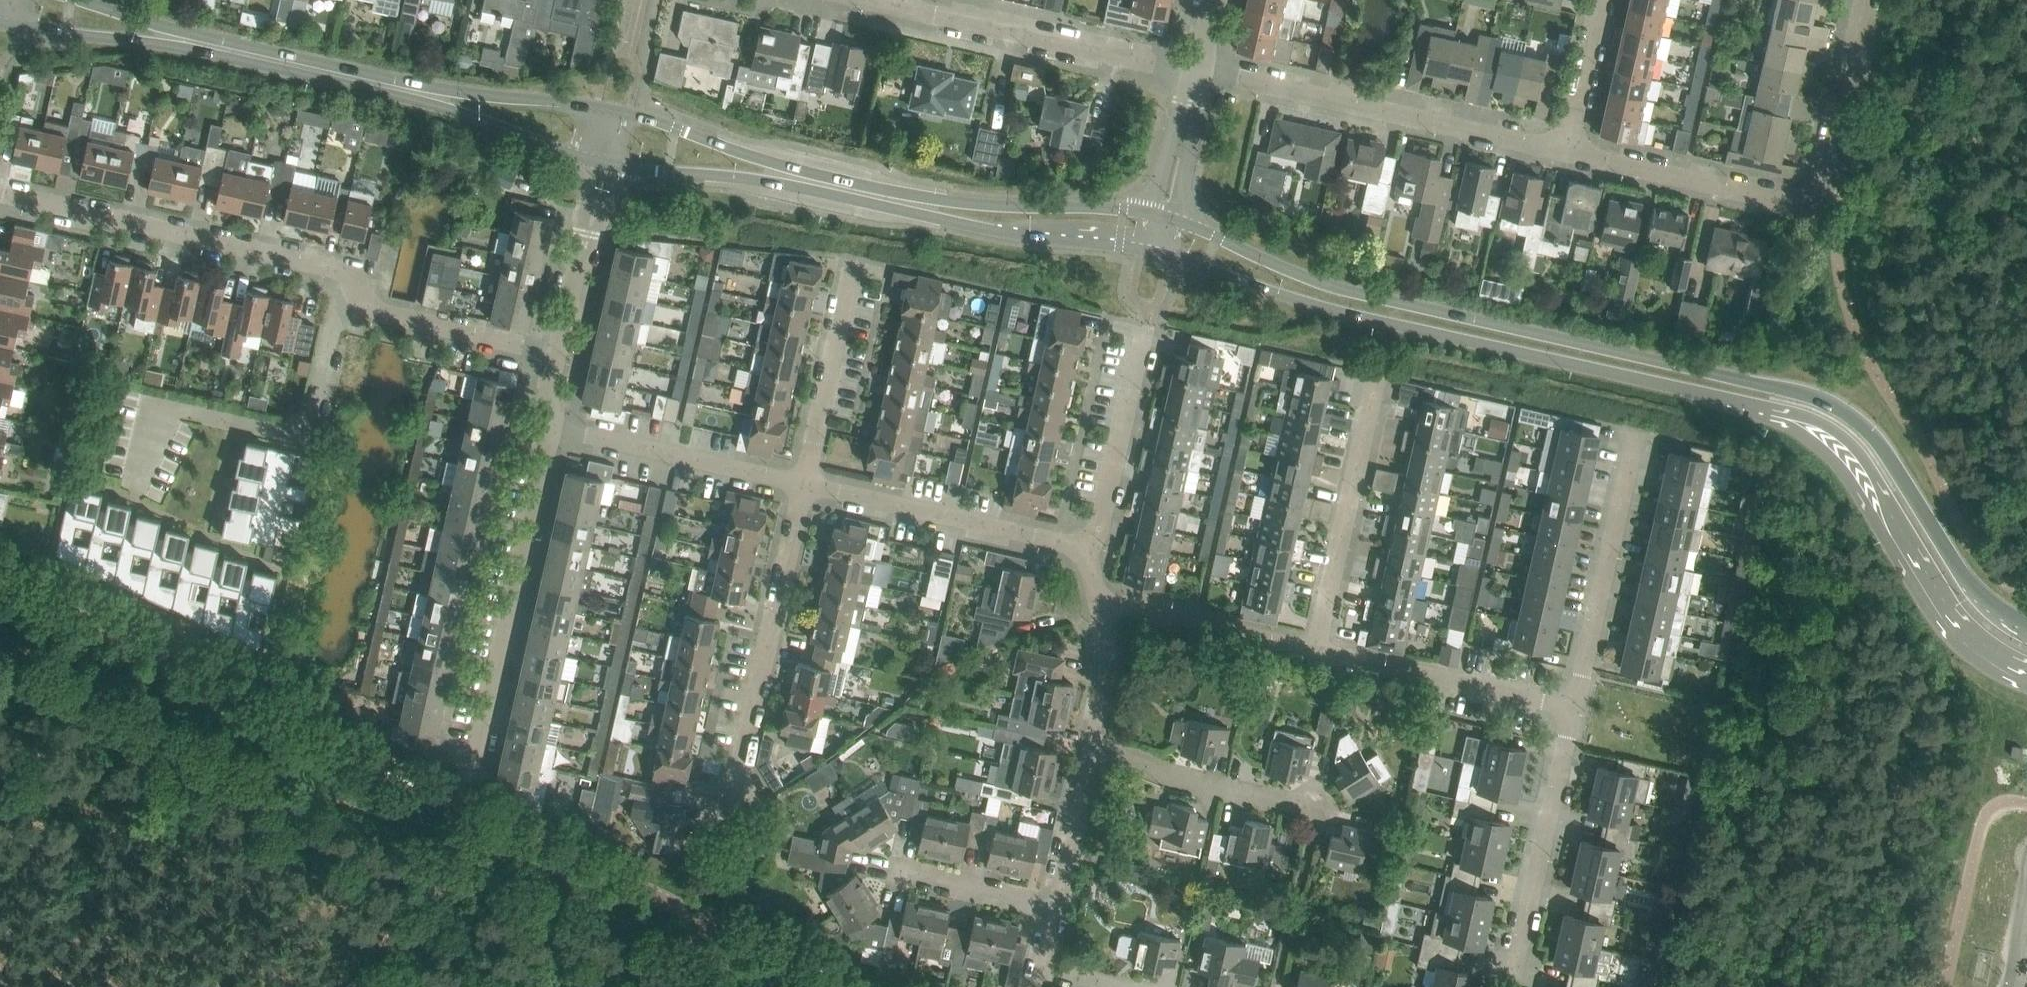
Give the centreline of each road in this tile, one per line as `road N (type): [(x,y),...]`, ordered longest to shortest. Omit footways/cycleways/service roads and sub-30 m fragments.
road 1 (tertiary): [(1157,254),(1337,311),(1830,428),(1875,477),(1938,616),(2026,678)]
road 2 (tertiary): [(2026,631),(1984,602),(1956,569),(1865,429),(1819,399),(1341,288),(1165,215)]
road 3 (tertiary): [(1165,215),(984,205),(826,177),(618,108)]
road 4 (tertiary): [(606,164),(771,182),(989,231),(1157,254)]
road 5 (unclassified): [(462,801),(0,580)]
road 6 (unclassified): [(835,986),(462,801)]
road 7 (residential): [(132,499),(159,408),(298,434),(310,419),(333,317),(358,294)]
road 8 (residential): [(462,801),(548,426)]
road 9 (residential): [(1567,155),(1195,74)]
road 10 (residential): [(358,294),(329,266),(0,192)]
road 11 (residential): [(734,797),(802,486)]
road 12 (residential): [(1195,74),(899,6)]
road 13 (residential): [(1092,559),(1066,545),(802,486)]
road 14 (residential): [(1320,649),(1379,373)]
road 15 (residential): [(1512,981),(1575,706)]
road 16 (residential): [(1575,706),(1638,431)]
road 17 (residential): [(1575,706),(1320,649)]
road 18 (residential): [(802,486),(548,426)]
road 19 (residential): [(1805,193),(1780,202),(1567,155)]
road 20 (residential): [(1315,822),(1303,801),(1095,749)]
road 21 (residential): [(802,486),(856,259)]
road 22 (residential): [(1092,559),(1140,339)]
road 23 (tertiary): [(401,87),(606,164)]
road 24 (residential): [(1320,649),(1193,613),(1107,605)]
road 25 (residential): [(564,356),(384,315),(358,294)]
road 26 (tertiary): [(618,108),(401,87)]
road 27 (residential): [(1805,193),(1820,177),(1861,0)]
road 28 (tertiary): [(7,24),(209,44)]
road 29 (tertiary): [(401,87),(209,44)]
road 30 (residential): [(564,356),(606,164)]
road 31 (residential): [(1057,907),(881,865)]
road 32 (residential): [(1057,907),(1095,749)]
road 33 (residential): [(1567,155),(1602,0)]
road 34 (residential): [(1095,749),(1109,661),(1107,605)]
road 35 (residential): [(1195,74),(1165,215)]
road 36 (tertiary): [(209,44),(83,0)]

